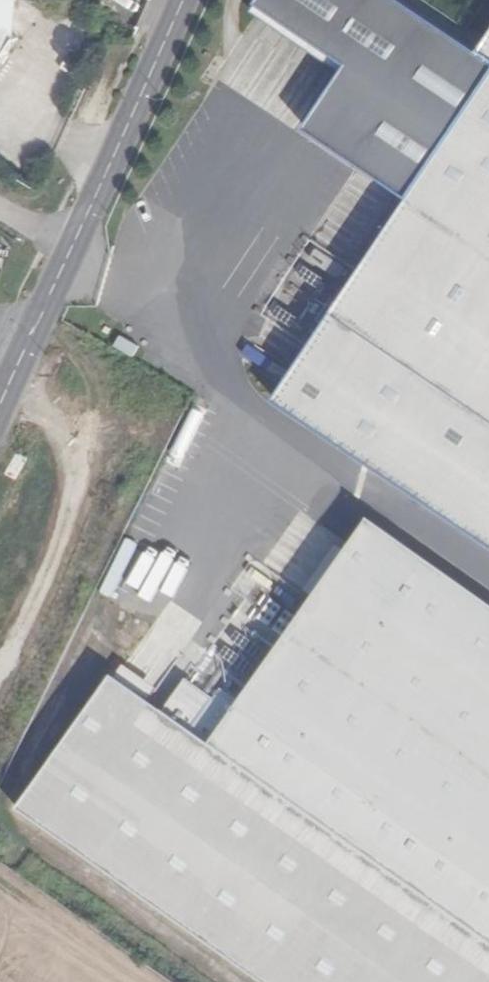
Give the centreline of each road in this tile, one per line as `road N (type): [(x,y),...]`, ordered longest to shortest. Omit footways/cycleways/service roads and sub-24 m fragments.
road 1 (tertiary): [(0,408),(182,0)]
road 2 (track): [(4,398),(61,440),(76,491),(61,543),(0,673)]

